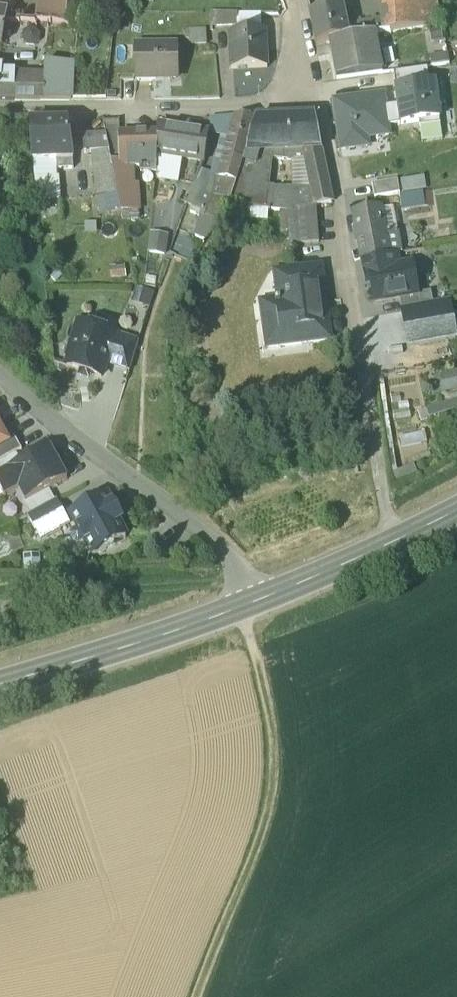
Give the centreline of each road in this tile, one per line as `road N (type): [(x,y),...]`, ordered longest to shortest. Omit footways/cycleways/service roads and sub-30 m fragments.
road 1 (track): [(246,605),(276,742),(273,793),(200,996)]
road 2 (residential): [(0,108),(296,104),(290,0)]
road 3 (residential): [(246,605),(208,531),(0,378)]
road 4 (secondary): [(246,605),(0,682)]
road 5 (track): [(0,596),(239,585)]
road 6 (secondary): [(456,511),(246,605)]

